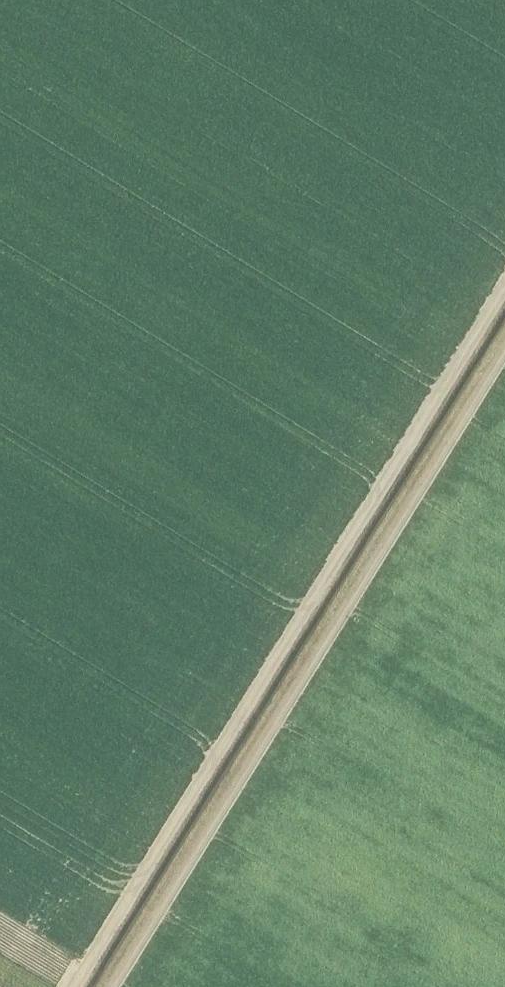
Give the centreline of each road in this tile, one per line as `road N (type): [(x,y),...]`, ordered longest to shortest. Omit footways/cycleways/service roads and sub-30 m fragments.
road 1 (track): [(504,279),(68,986)]

